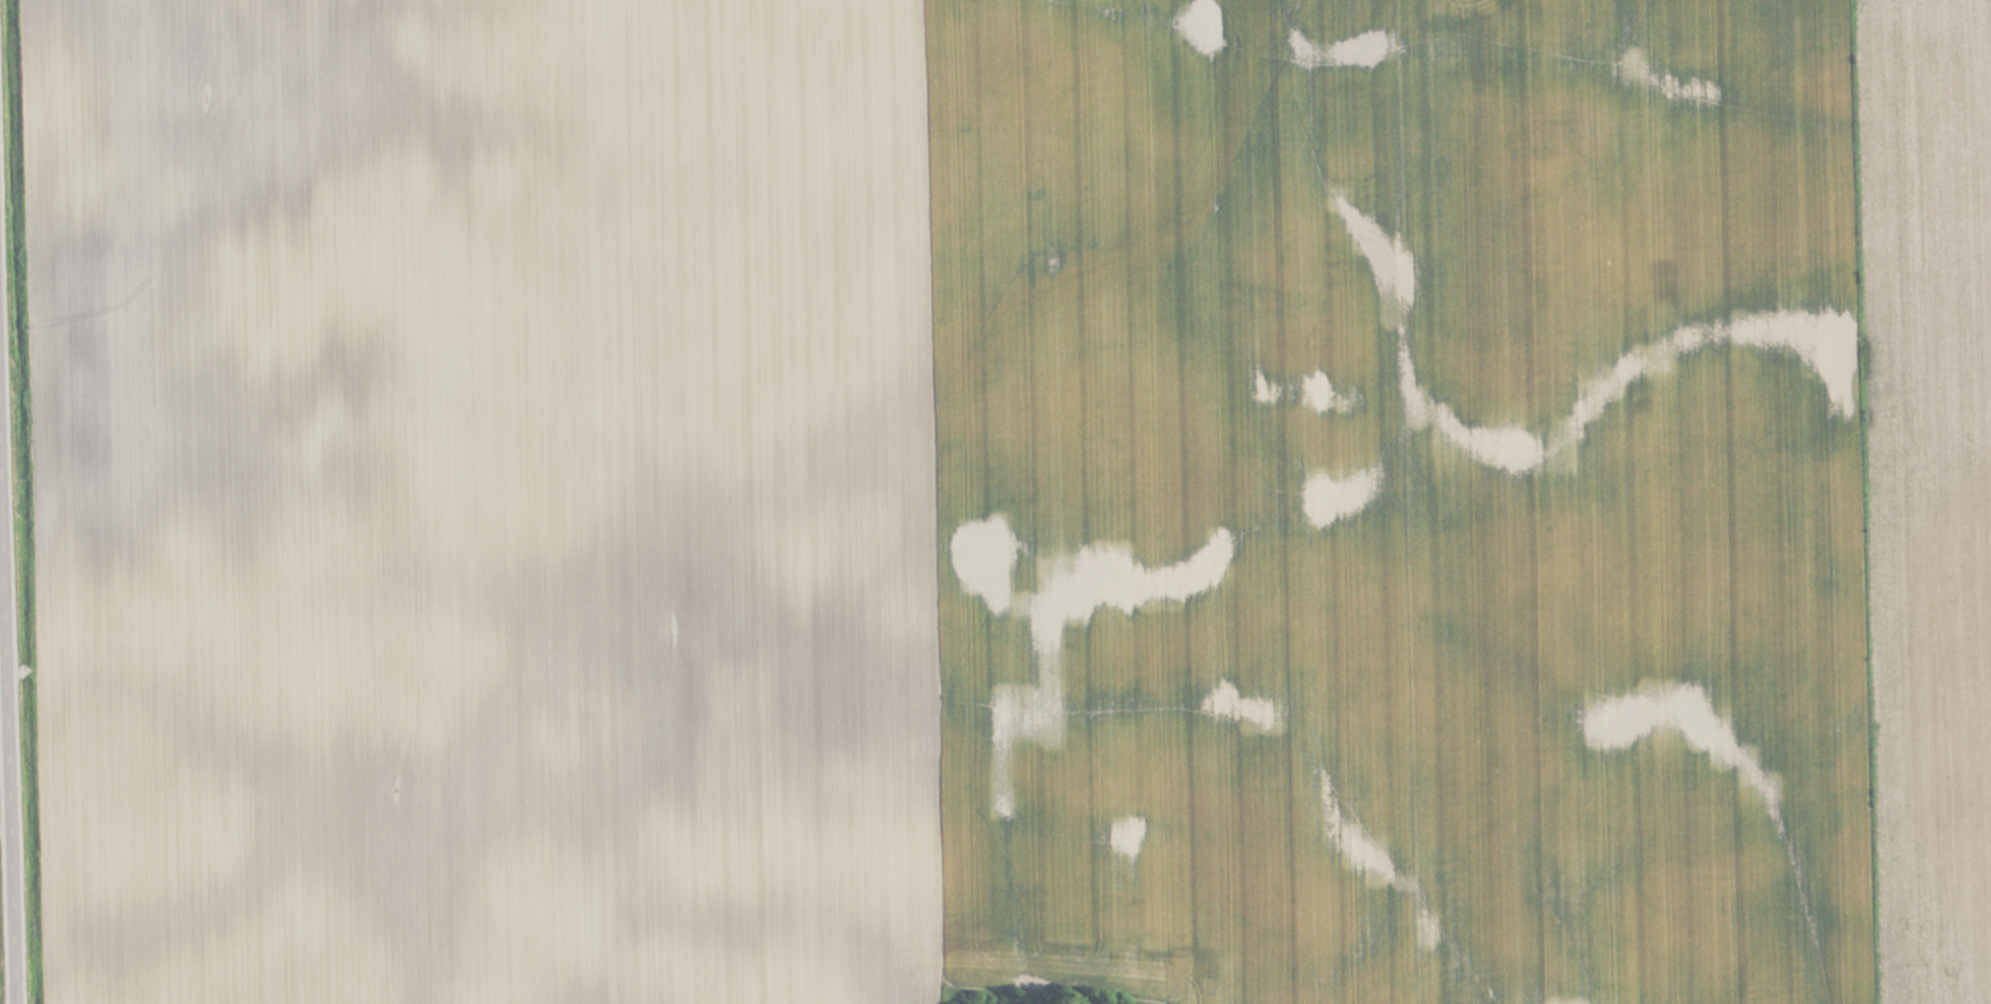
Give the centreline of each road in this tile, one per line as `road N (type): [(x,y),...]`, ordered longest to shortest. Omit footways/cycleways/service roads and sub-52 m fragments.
road 1 (residential): [(14,1003),(0,481)]

